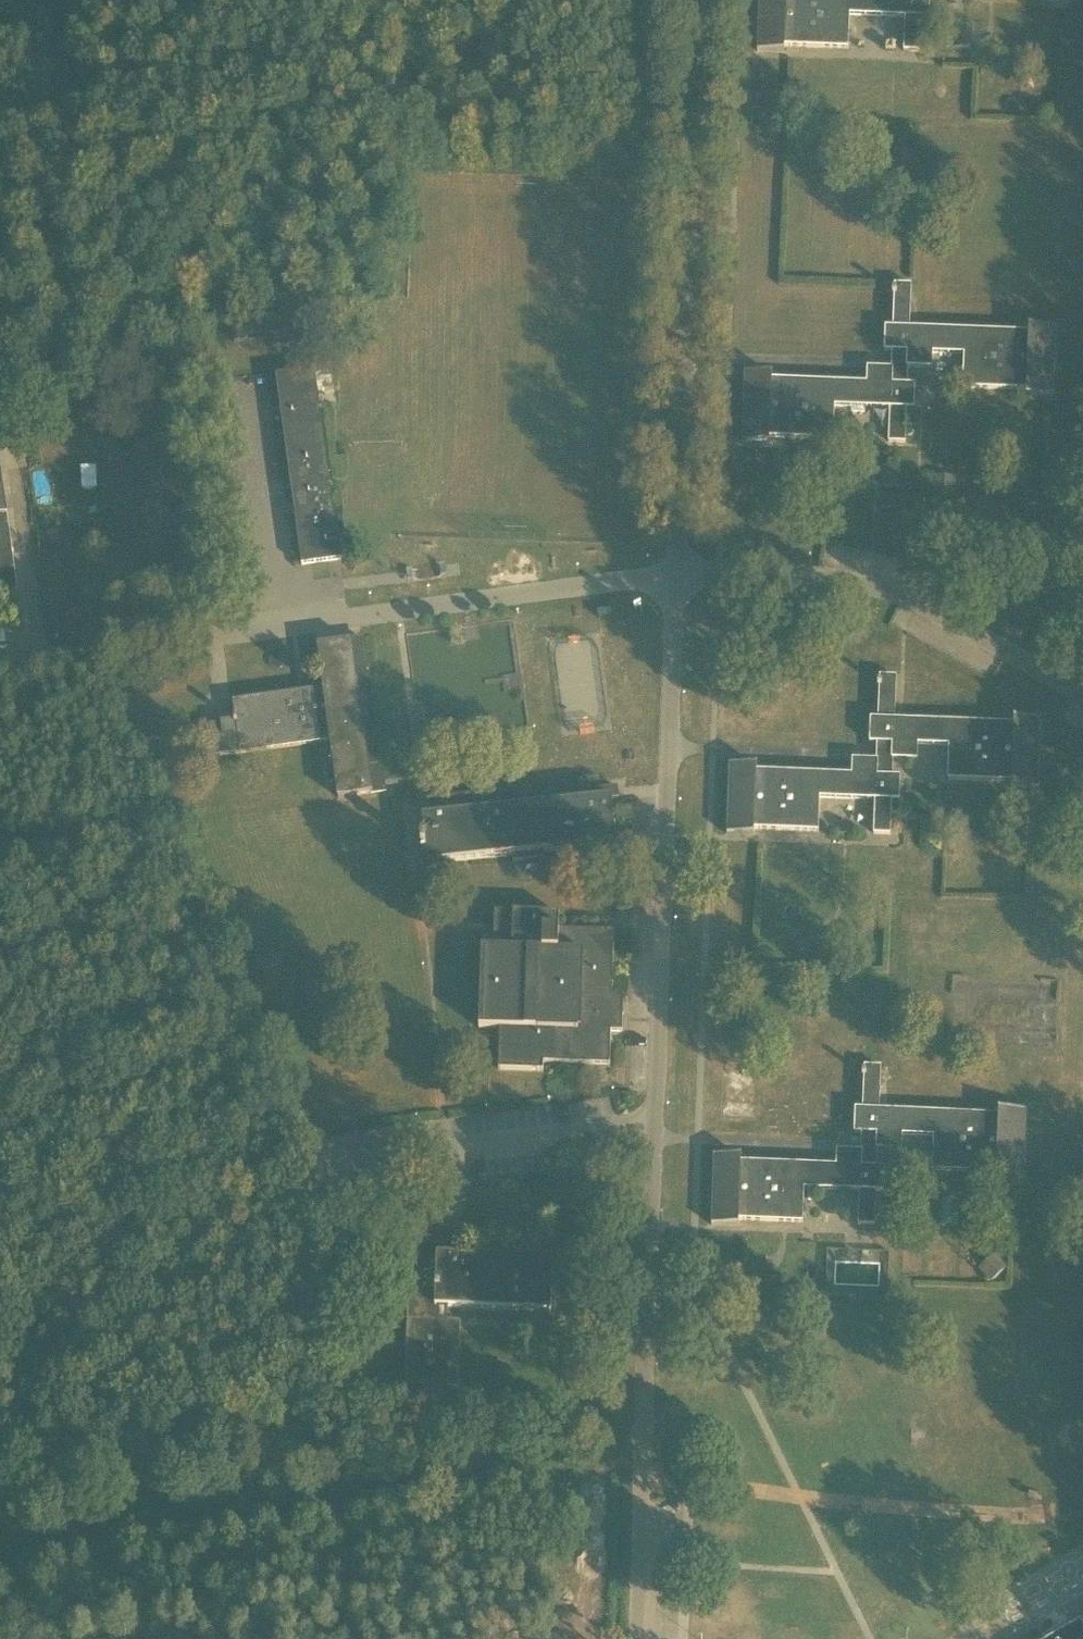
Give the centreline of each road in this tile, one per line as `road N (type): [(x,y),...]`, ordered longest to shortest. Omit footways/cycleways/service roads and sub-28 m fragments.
road 1 (residential): [(644,1453),(678,577)]
road 2 (residential): [(0,656),(678,577)]
road 3 (track): [(0,1497),(8,1531),(109,1524),(644,1453)]
road 4 (residential): [(678,577),(691,0)]
road 5 (residential): [(1082,689),(922,597),(846,573),(776,564),(678,577)]
road 6 (unclassified): [(638,1638),(644,1453)]

